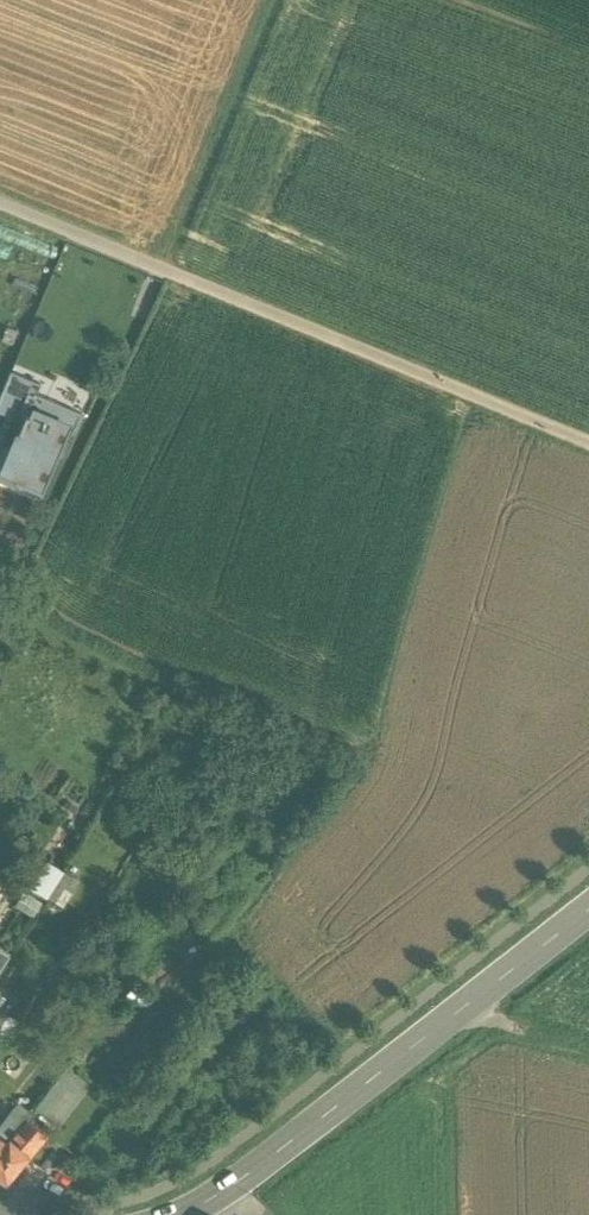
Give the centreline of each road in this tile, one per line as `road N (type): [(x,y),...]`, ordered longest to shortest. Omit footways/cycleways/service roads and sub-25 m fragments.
road 1 (track): [(0,206),(588,445)]
road 2 (tertiary): [(588,914),(200,1214)]
road 3 (track): [(272,0),(159,271)]
road 4 (track): [(474,1001),(525,1033),(588,1051)]

